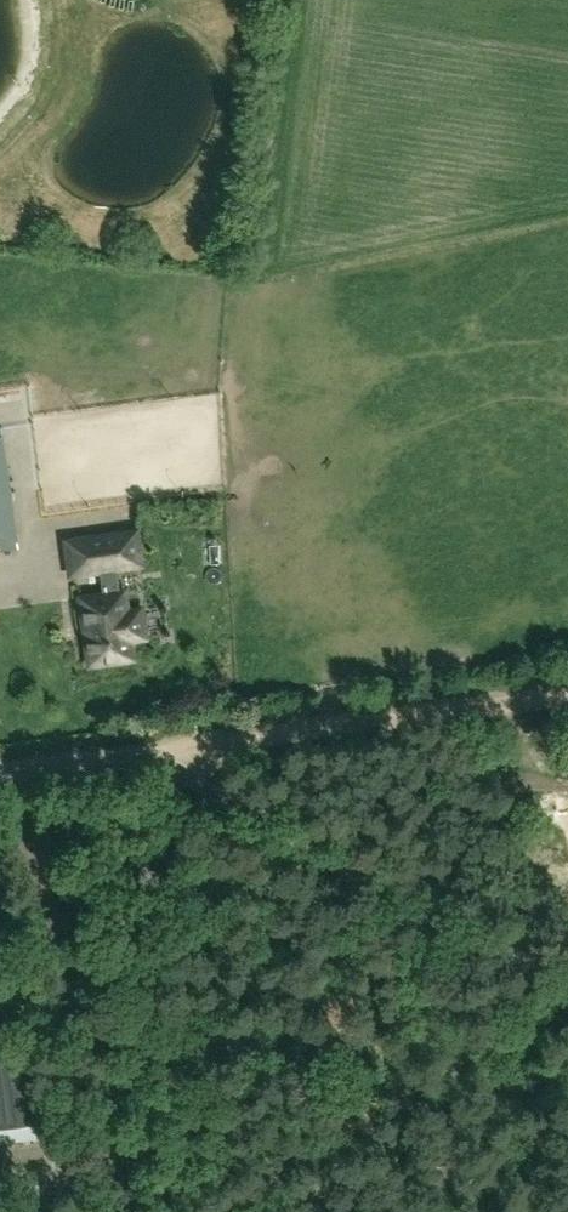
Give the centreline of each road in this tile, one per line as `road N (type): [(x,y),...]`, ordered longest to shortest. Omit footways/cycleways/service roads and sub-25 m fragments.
road 1 (unclassified): [(567,989),(176,770),(119,762),(0,776)]
road 2 (track): [(17,774),(51,938),(127,1211)]
road 3 (track): [(567,697),(203,747),(160,765)]

